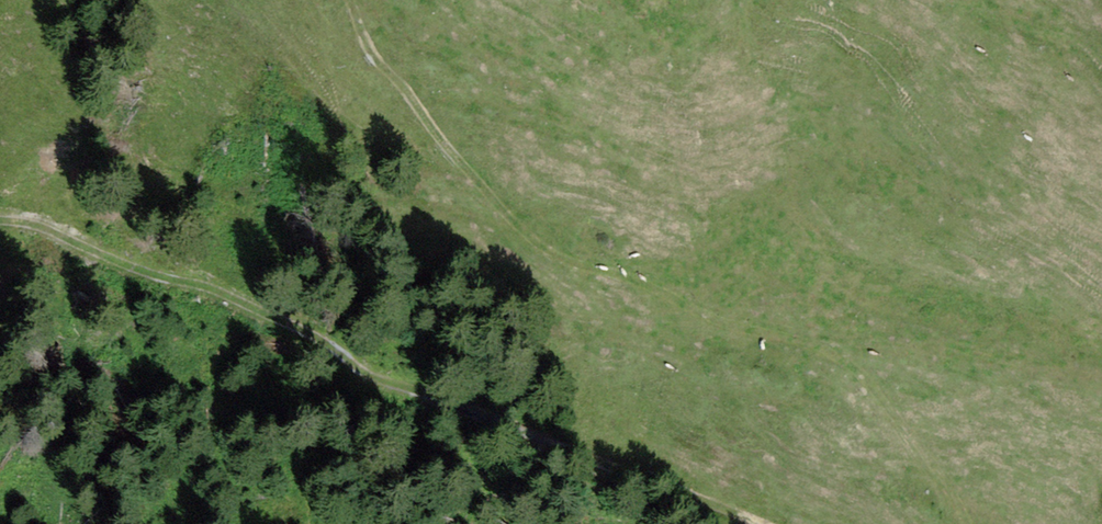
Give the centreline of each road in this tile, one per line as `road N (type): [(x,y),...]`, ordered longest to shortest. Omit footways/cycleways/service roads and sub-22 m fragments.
road 1 (track): [(347,0),(473,180),(550,251),(647,287),(739,334),(829,352),(877,396),(968,523)]
road 2 (track): [(753,523),(447,401),(357,375),(299,323),(113,262),(59,234),(0,221)]

